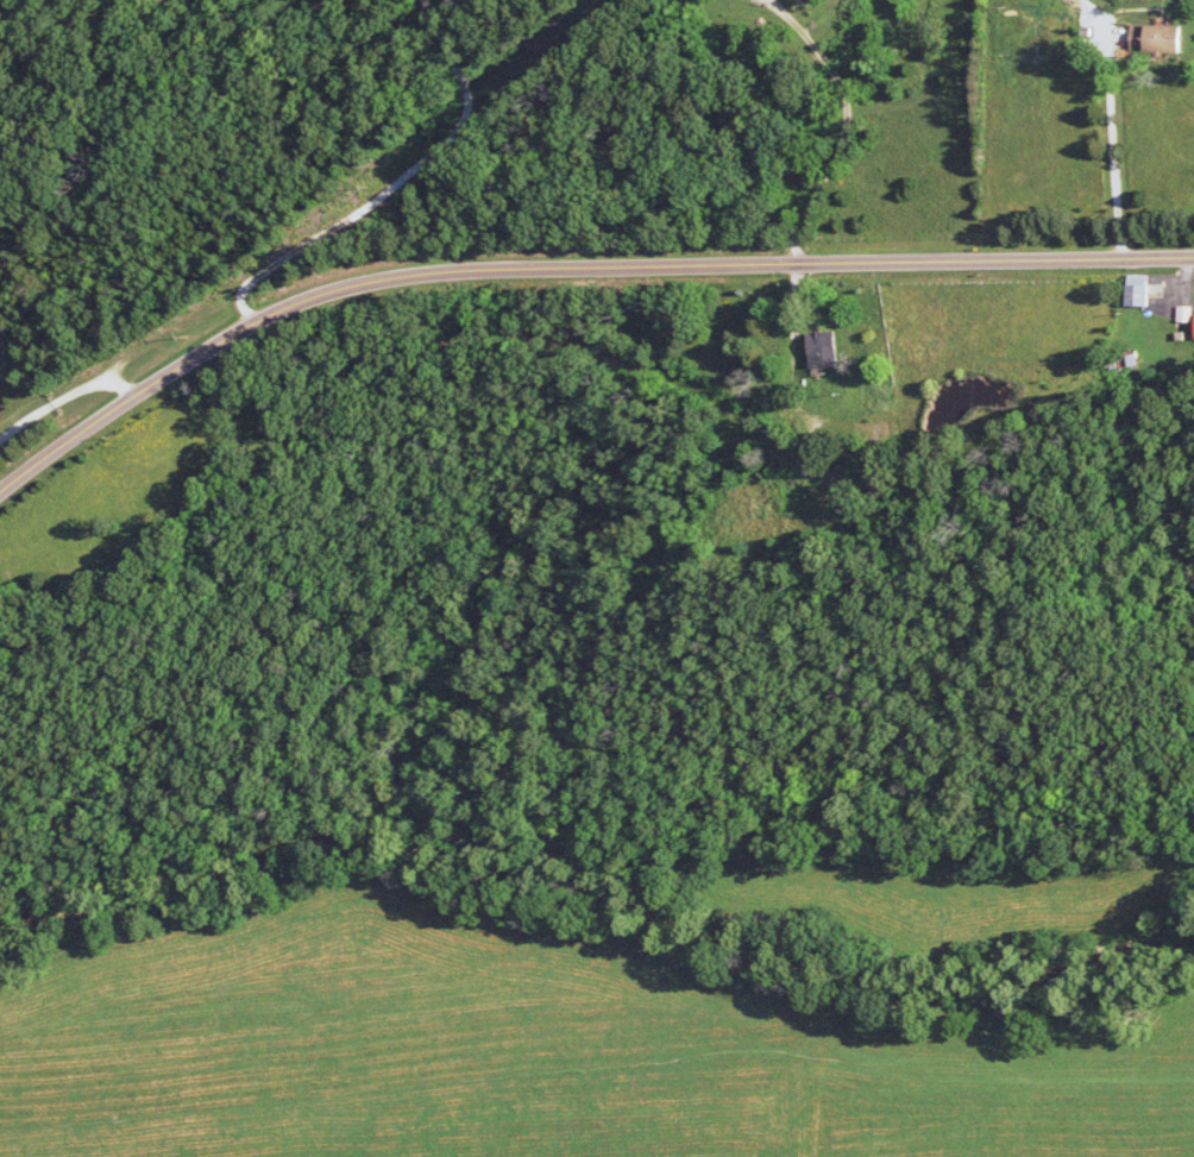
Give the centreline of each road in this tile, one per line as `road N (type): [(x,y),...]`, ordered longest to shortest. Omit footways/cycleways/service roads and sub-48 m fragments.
road 1 (tertiary): [(0,491),(254,331),(308,302),(389,282),(791,264),(1193,262)]

